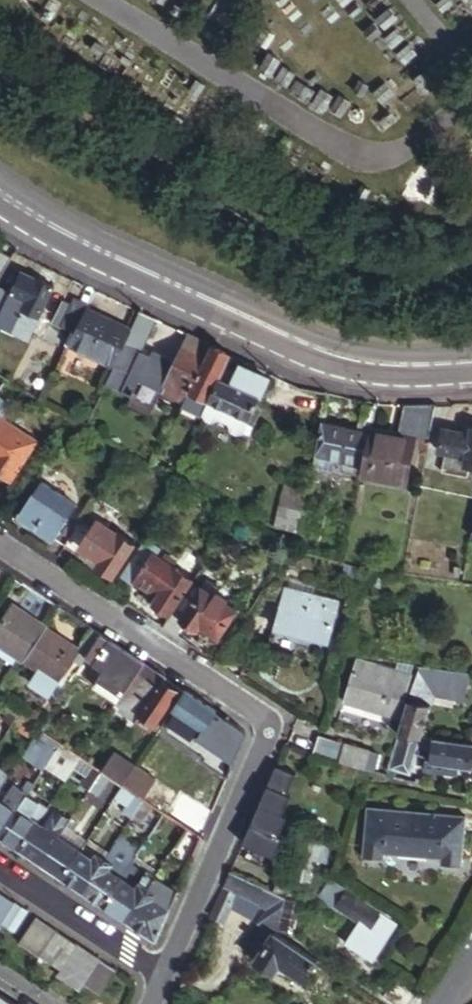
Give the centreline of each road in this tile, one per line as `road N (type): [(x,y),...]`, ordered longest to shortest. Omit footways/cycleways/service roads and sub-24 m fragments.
road 1 (residential): [(0,549),(269,727),(157,979)]
road 2 (tertiary): [(471,360),(361,361),(251,324),(0,197)]
road 3 (residential): [(0,873),(157,979)]

